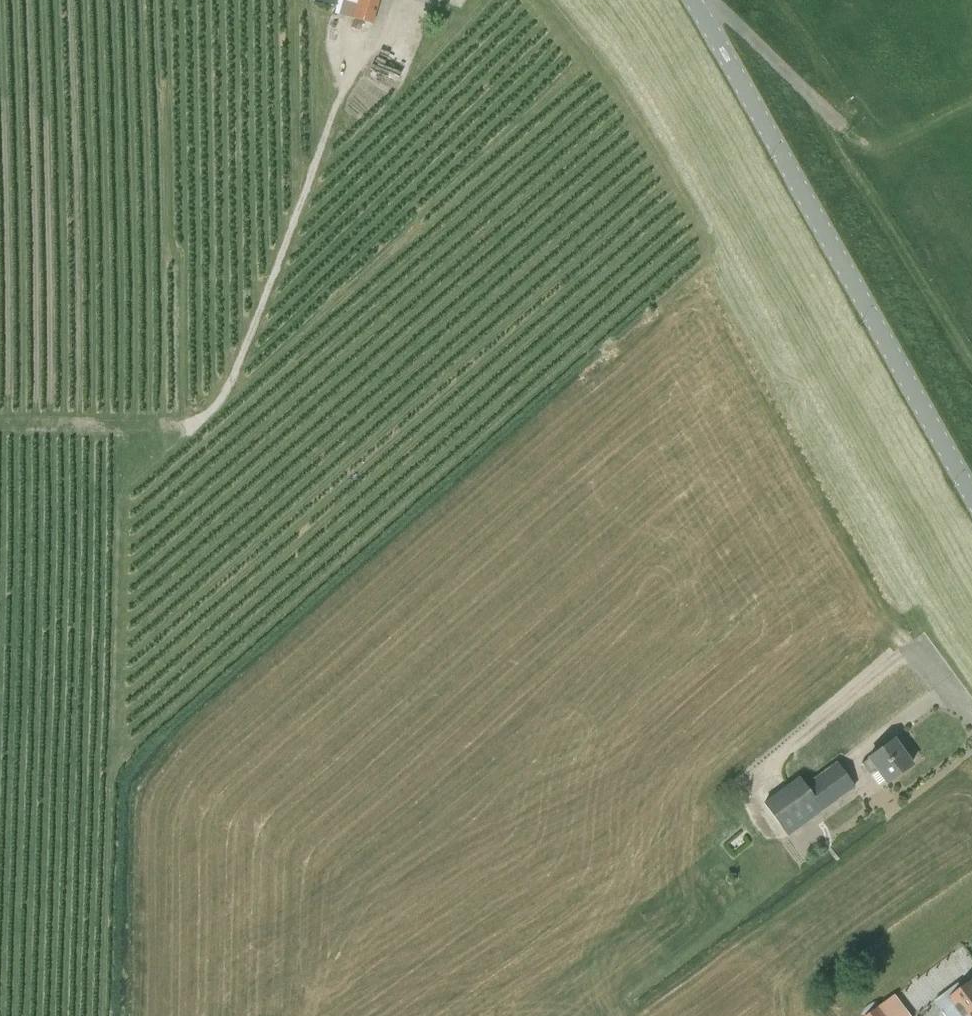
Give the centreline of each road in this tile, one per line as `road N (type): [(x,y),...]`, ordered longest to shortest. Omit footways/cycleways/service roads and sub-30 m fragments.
road 1 (tertiary): [(971,496),(692,0)]

